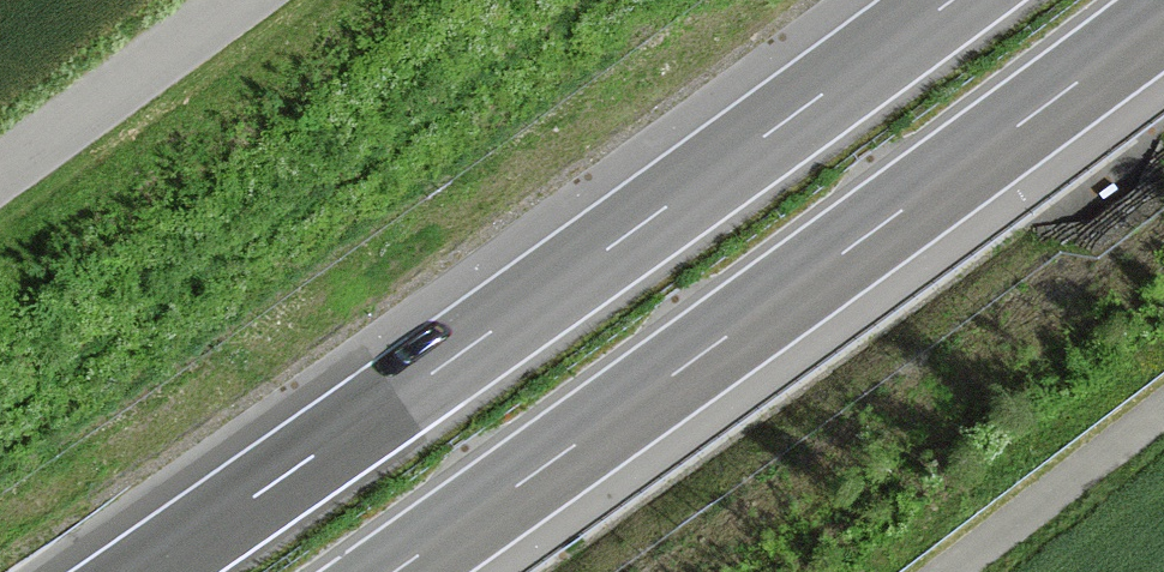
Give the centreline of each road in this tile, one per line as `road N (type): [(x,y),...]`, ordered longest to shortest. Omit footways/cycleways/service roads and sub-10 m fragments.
road 1 (motorway): [(952,0),(145,571)]
road 2 (motorway): [(394,571),(1163,18)]
road 3 (unclassified): [(238,0),(0,172)]
road 4 (unclassified): [(948,571),(1163,408)]

